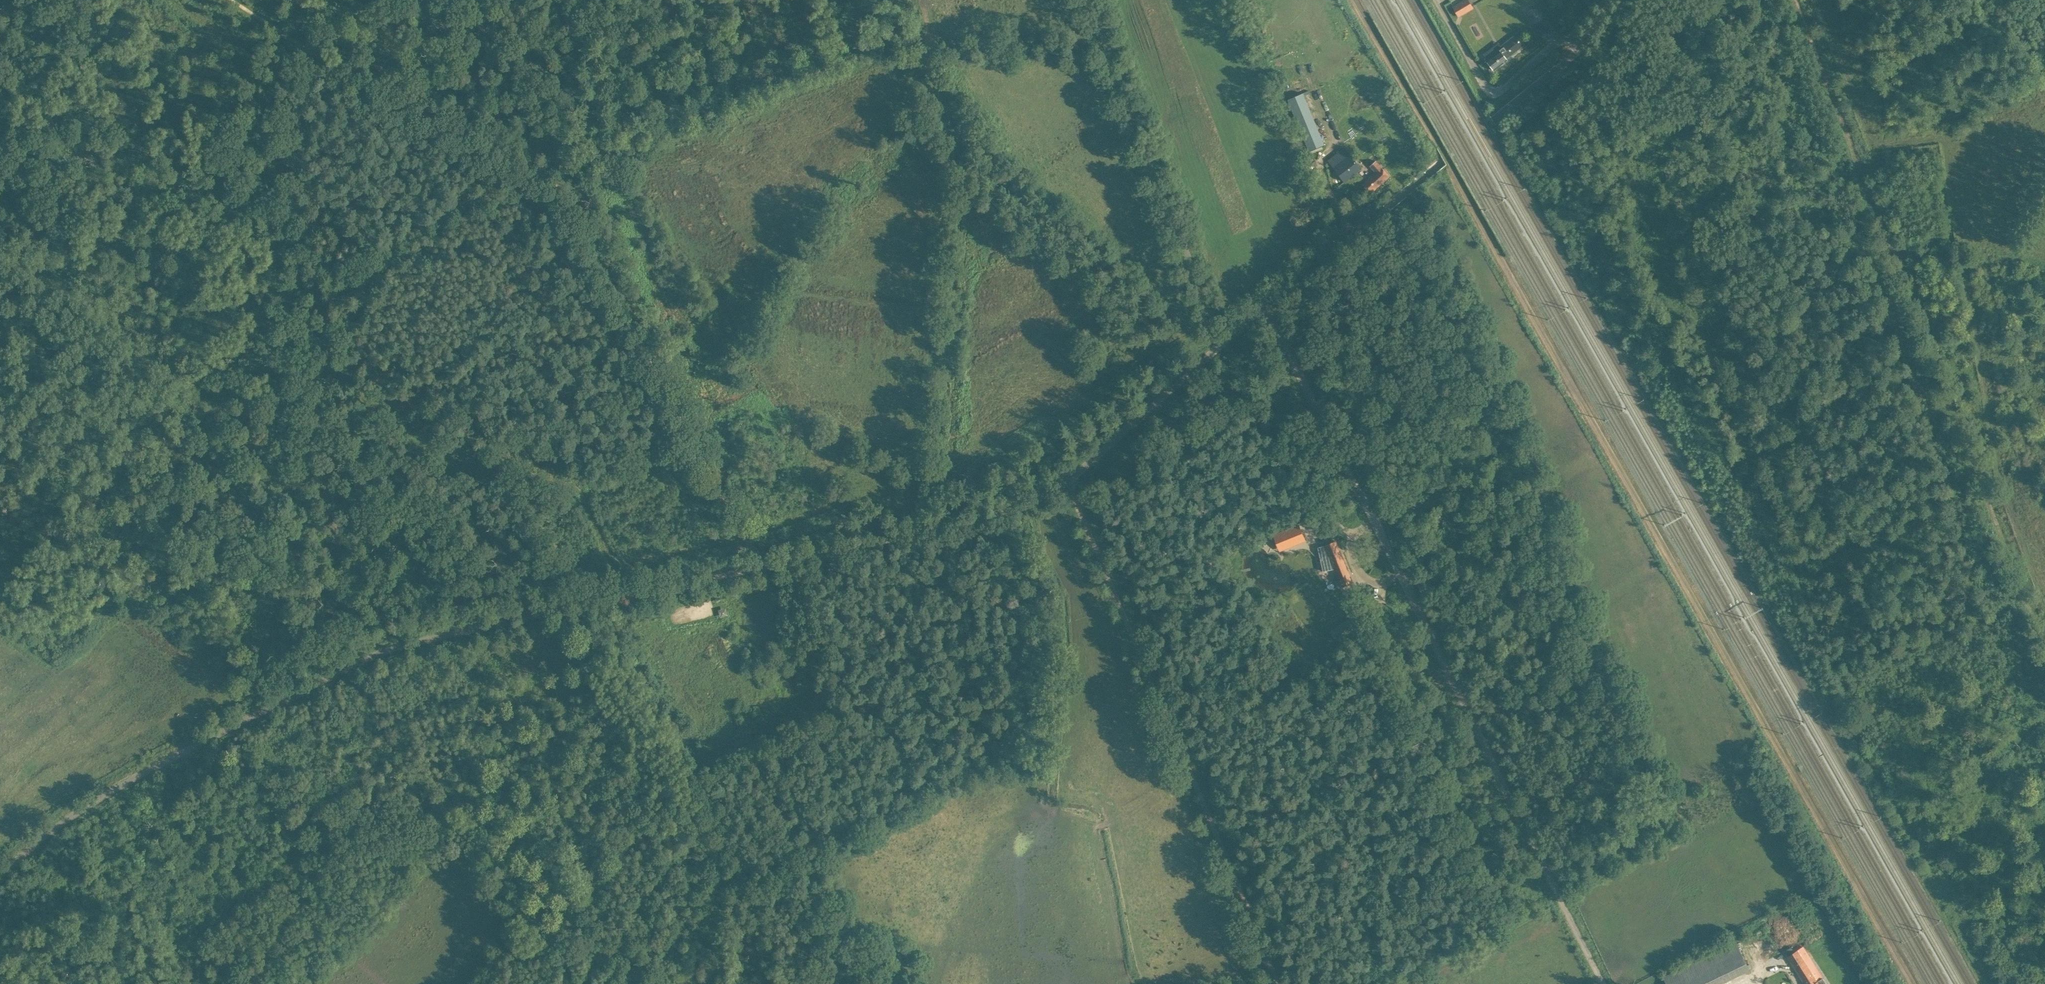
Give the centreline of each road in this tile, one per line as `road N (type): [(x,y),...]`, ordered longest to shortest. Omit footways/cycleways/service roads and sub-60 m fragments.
road 1 (unclassified): [(0,874),(119,786),(396,645),(1015,509),(1068,479),(1221,344)]
road 2 (track): [(760,567),(554,181),(322,63),(230,0)]
road 3 (track): [(1603,983),(1265,303)]
road 4 (track): [(1282,983),(1068,479)]
road 5 (unclassified): [(1221,344),(1584,40)]
road 6 (unclassified): [(1221,344),(1090,0)]
road 7 (unclassified): [(1584,40),(1558,41),(1509,88),(1494,90),(1436,0)]

